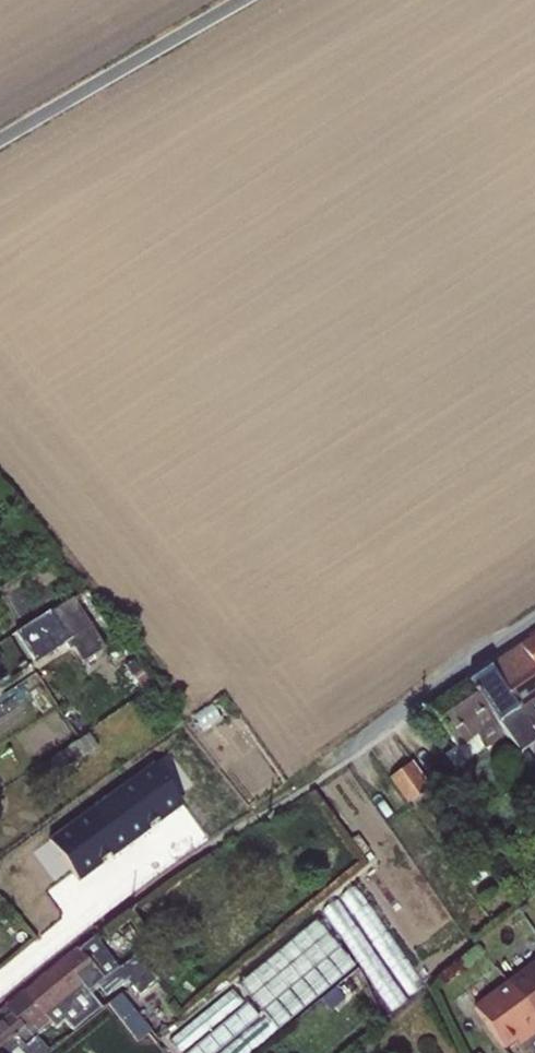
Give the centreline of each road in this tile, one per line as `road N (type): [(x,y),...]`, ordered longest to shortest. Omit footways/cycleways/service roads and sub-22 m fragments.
road 1 (unclassified): [(0,142),(245,0)]
road 2 (residential): [(534,624),(304,785)]

